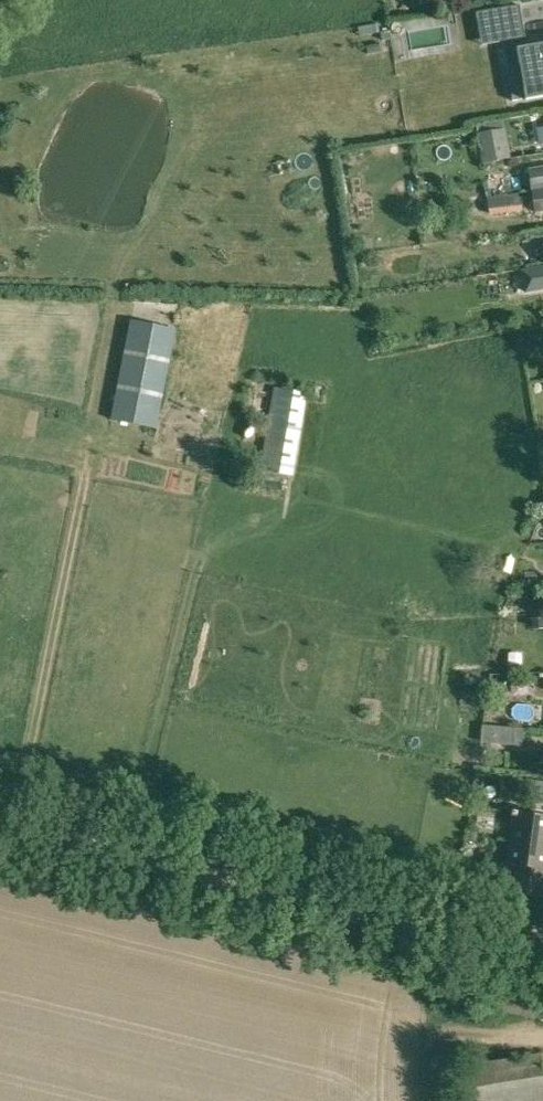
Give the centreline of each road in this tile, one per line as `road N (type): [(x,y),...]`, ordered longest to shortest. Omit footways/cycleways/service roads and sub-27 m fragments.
road 1 (track): [(542,949),(0,827)]

